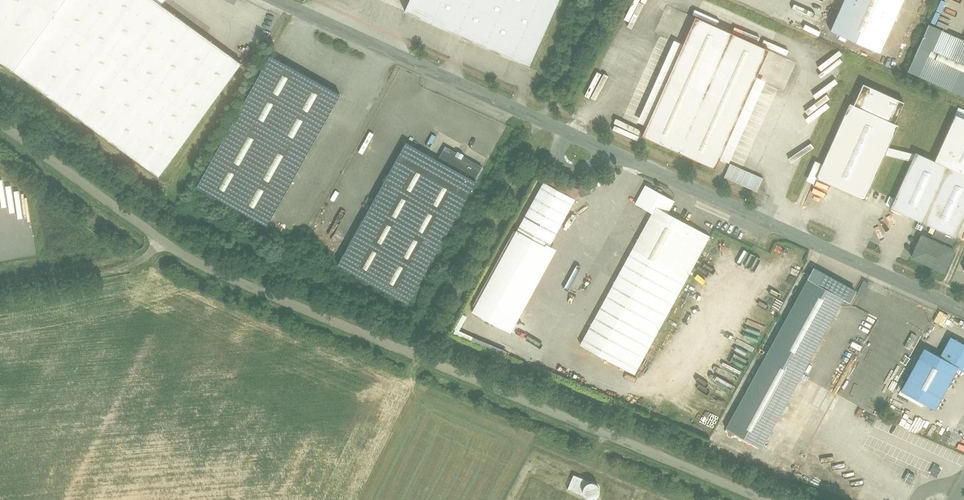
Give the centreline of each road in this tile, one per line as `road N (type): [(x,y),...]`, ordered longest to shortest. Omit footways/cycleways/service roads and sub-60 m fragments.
road 1 (unclassified): [(0,122),(196,259),(767,499)]
road 2 (residential): [(963,315),(276,0)]
road 3 (track): [(0,291),(112,273),(166,241)]

